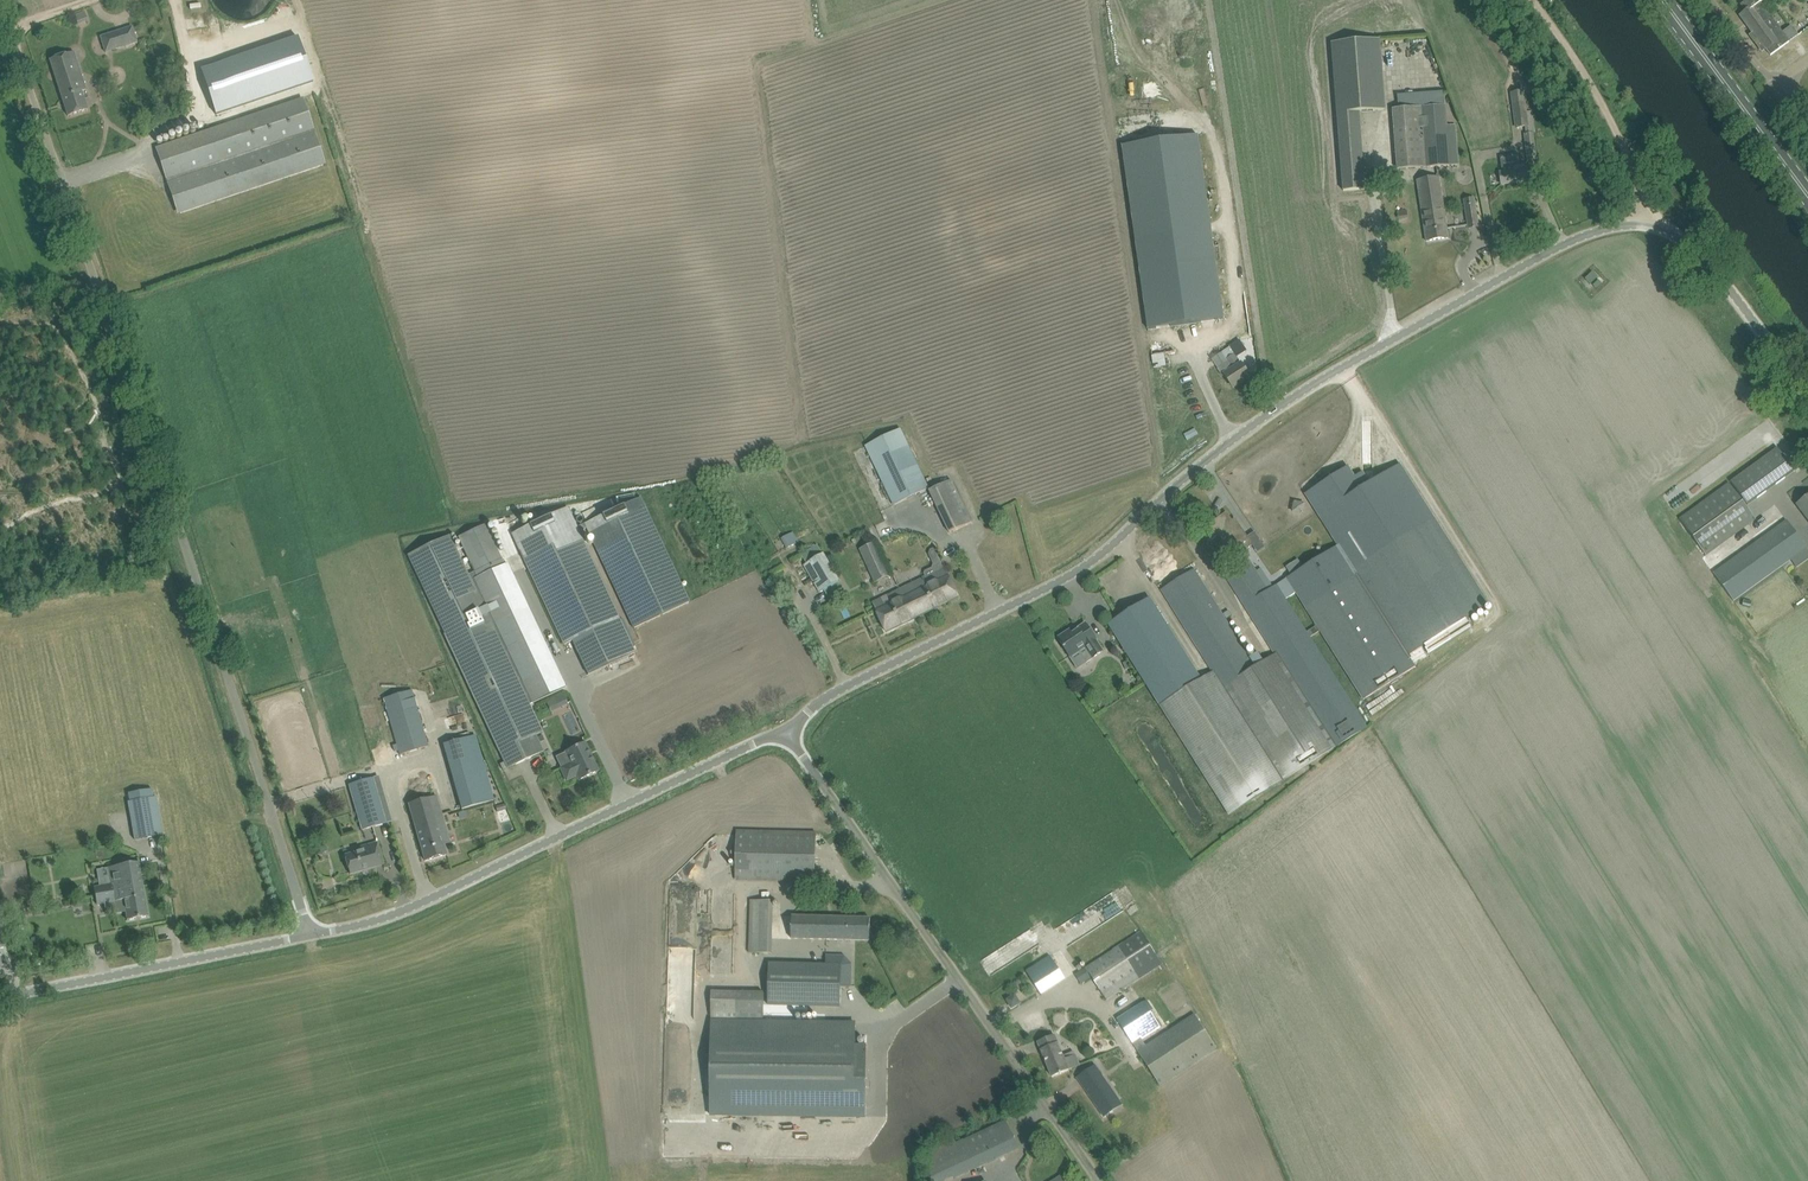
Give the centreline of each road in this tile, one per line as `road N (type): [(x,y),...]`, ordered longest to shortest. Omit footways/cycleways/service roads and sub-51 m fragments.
road 1 (unclassified): [(787,730),(823,701),(1084,566),(1234,439),(1342,367),(1583,236),(1641,224)]
road 2 (unclassified): [(311,935),(0,22)]
road 3 (unclassified): [(1100,1180),(787,730)]
road 4 (unclassified): [(311,935),(408,909),(787,730)]
road 5 (unclassified): [(0,999),(311,935)]
road 6 (track): [(1533,0),(1616,127),(1641,224)]
road 7 (unclassified): [(1807,393),(1694,239),(1641,224)]
road 8 (primary): [(1807,196),(1663,0)]

